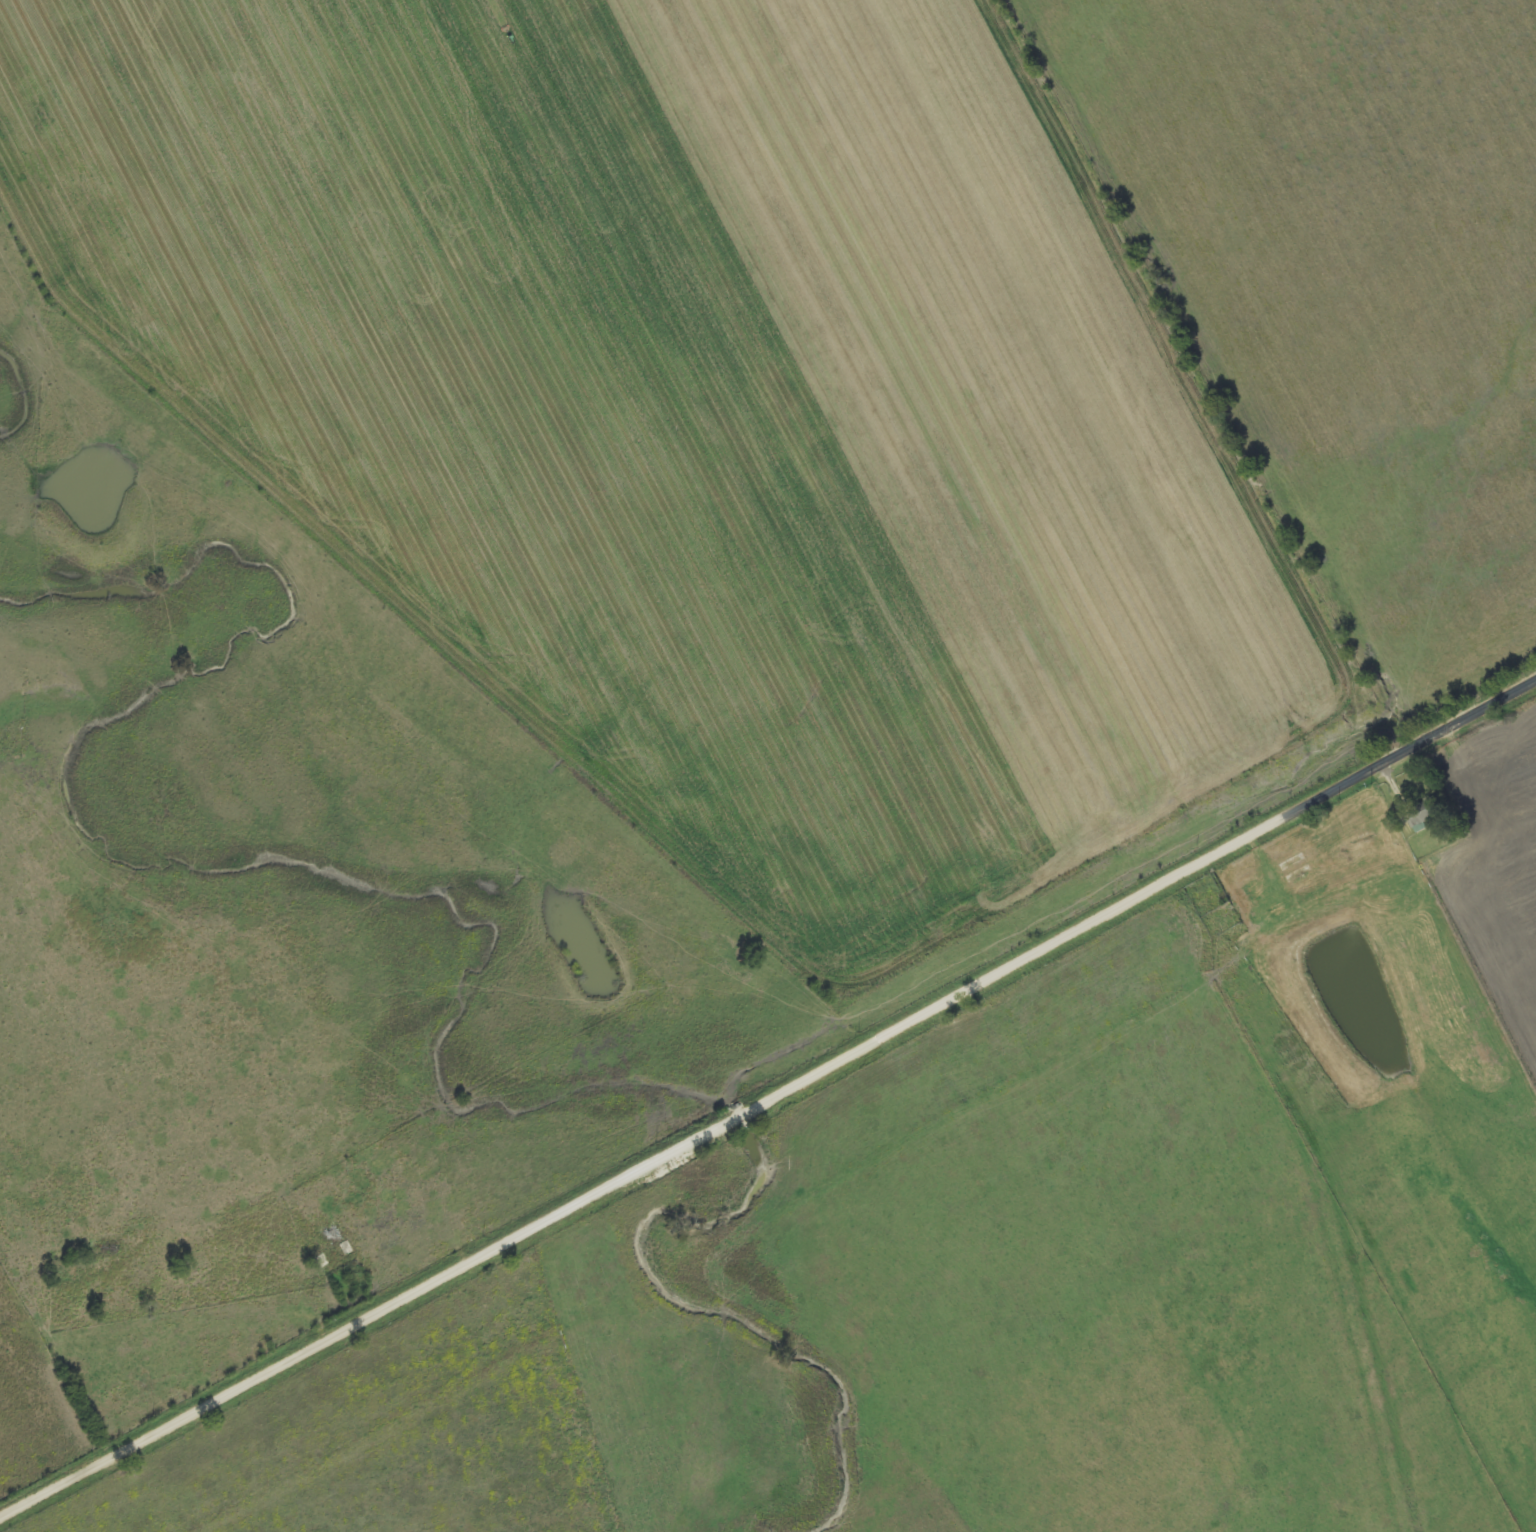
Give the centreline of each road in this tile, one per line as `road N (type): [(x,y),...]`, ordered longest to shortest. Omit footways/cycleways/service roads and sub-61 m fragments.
road 1 (residential): [(1535,690),(0,1519)]

